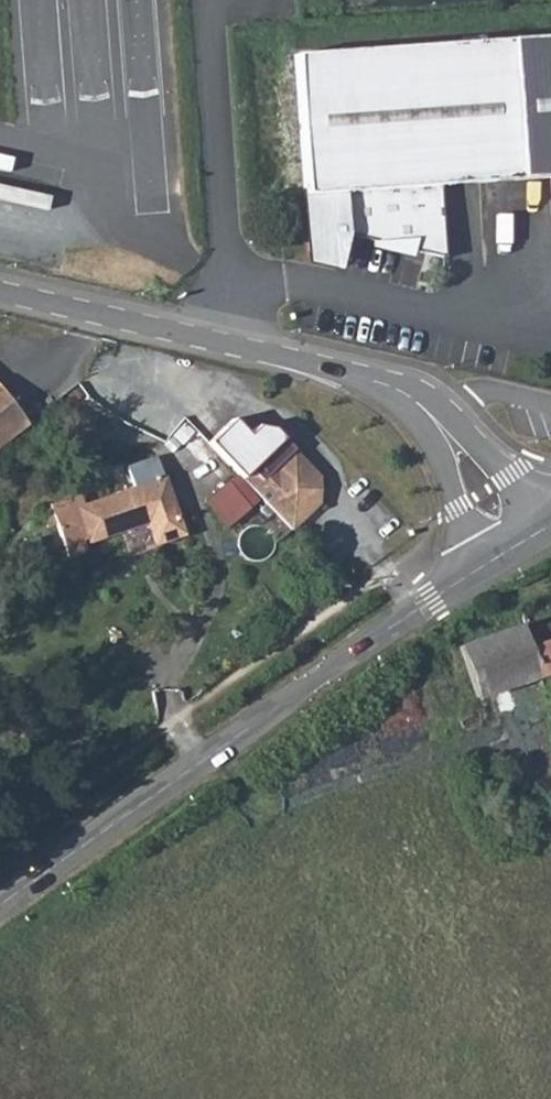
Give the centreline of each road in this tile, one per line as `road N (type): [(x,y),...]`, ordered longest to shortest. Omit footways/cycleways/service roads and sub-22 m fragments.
road 1 (tertiary): [(0,907),(487,564)]
road 2 (residential): [(444,432),(416,402),(373,381),(0,292)]
road 3 (residential): [(550,527),(509,477),(444,432)]
road 4 (residential): [(444,432),(458,507),(487,564)]

